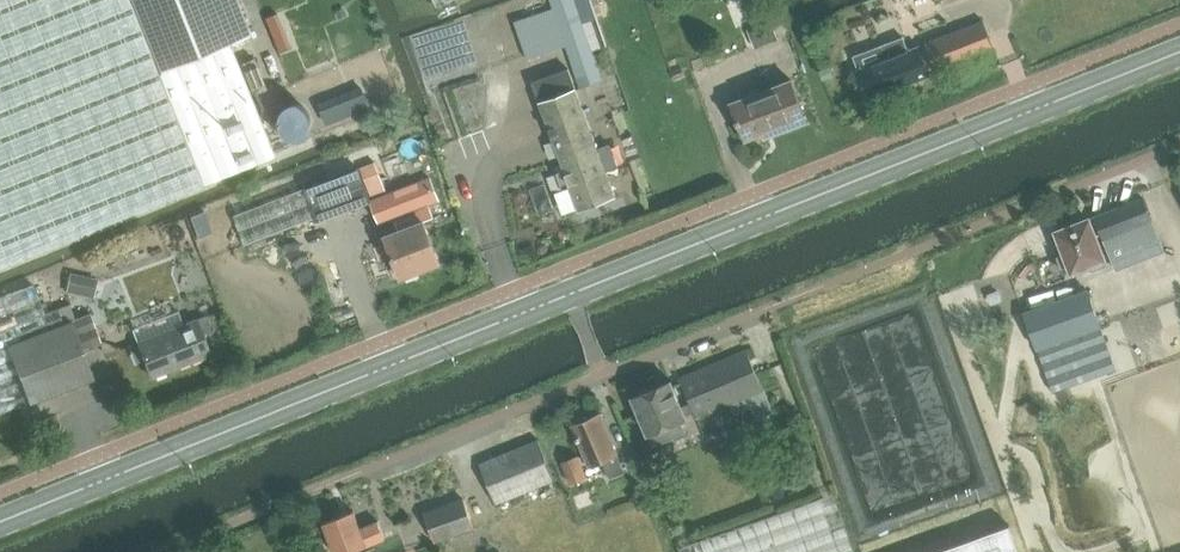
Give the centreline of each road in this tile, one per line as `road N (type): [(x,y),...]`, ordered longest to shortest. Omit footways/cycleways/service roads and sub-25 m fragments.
road 1 (tertiary): [(573,293),(1179,49)]
road 2 (tertiary): [(0,523),(573,293)]
road 3 (residential): [(298,501),(607,377)]
road 4 (residential): [(607,377),(769,311)]

